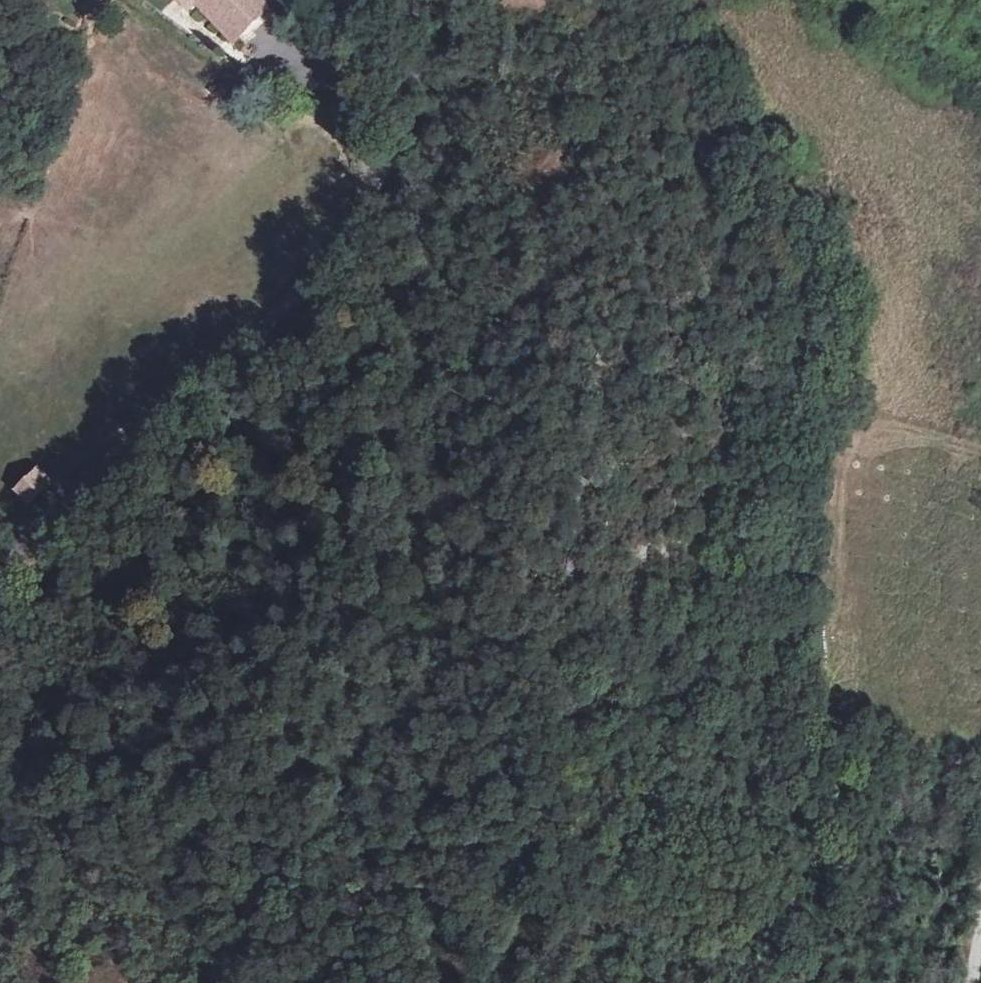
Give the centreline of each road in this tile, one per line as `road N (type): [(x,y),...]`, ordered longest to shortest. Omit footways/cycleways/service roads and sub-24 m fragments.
road 1 (residential): [(0,595),(16,552),(61,506),(251,353),(391,173),(425,81),(414,0)]

